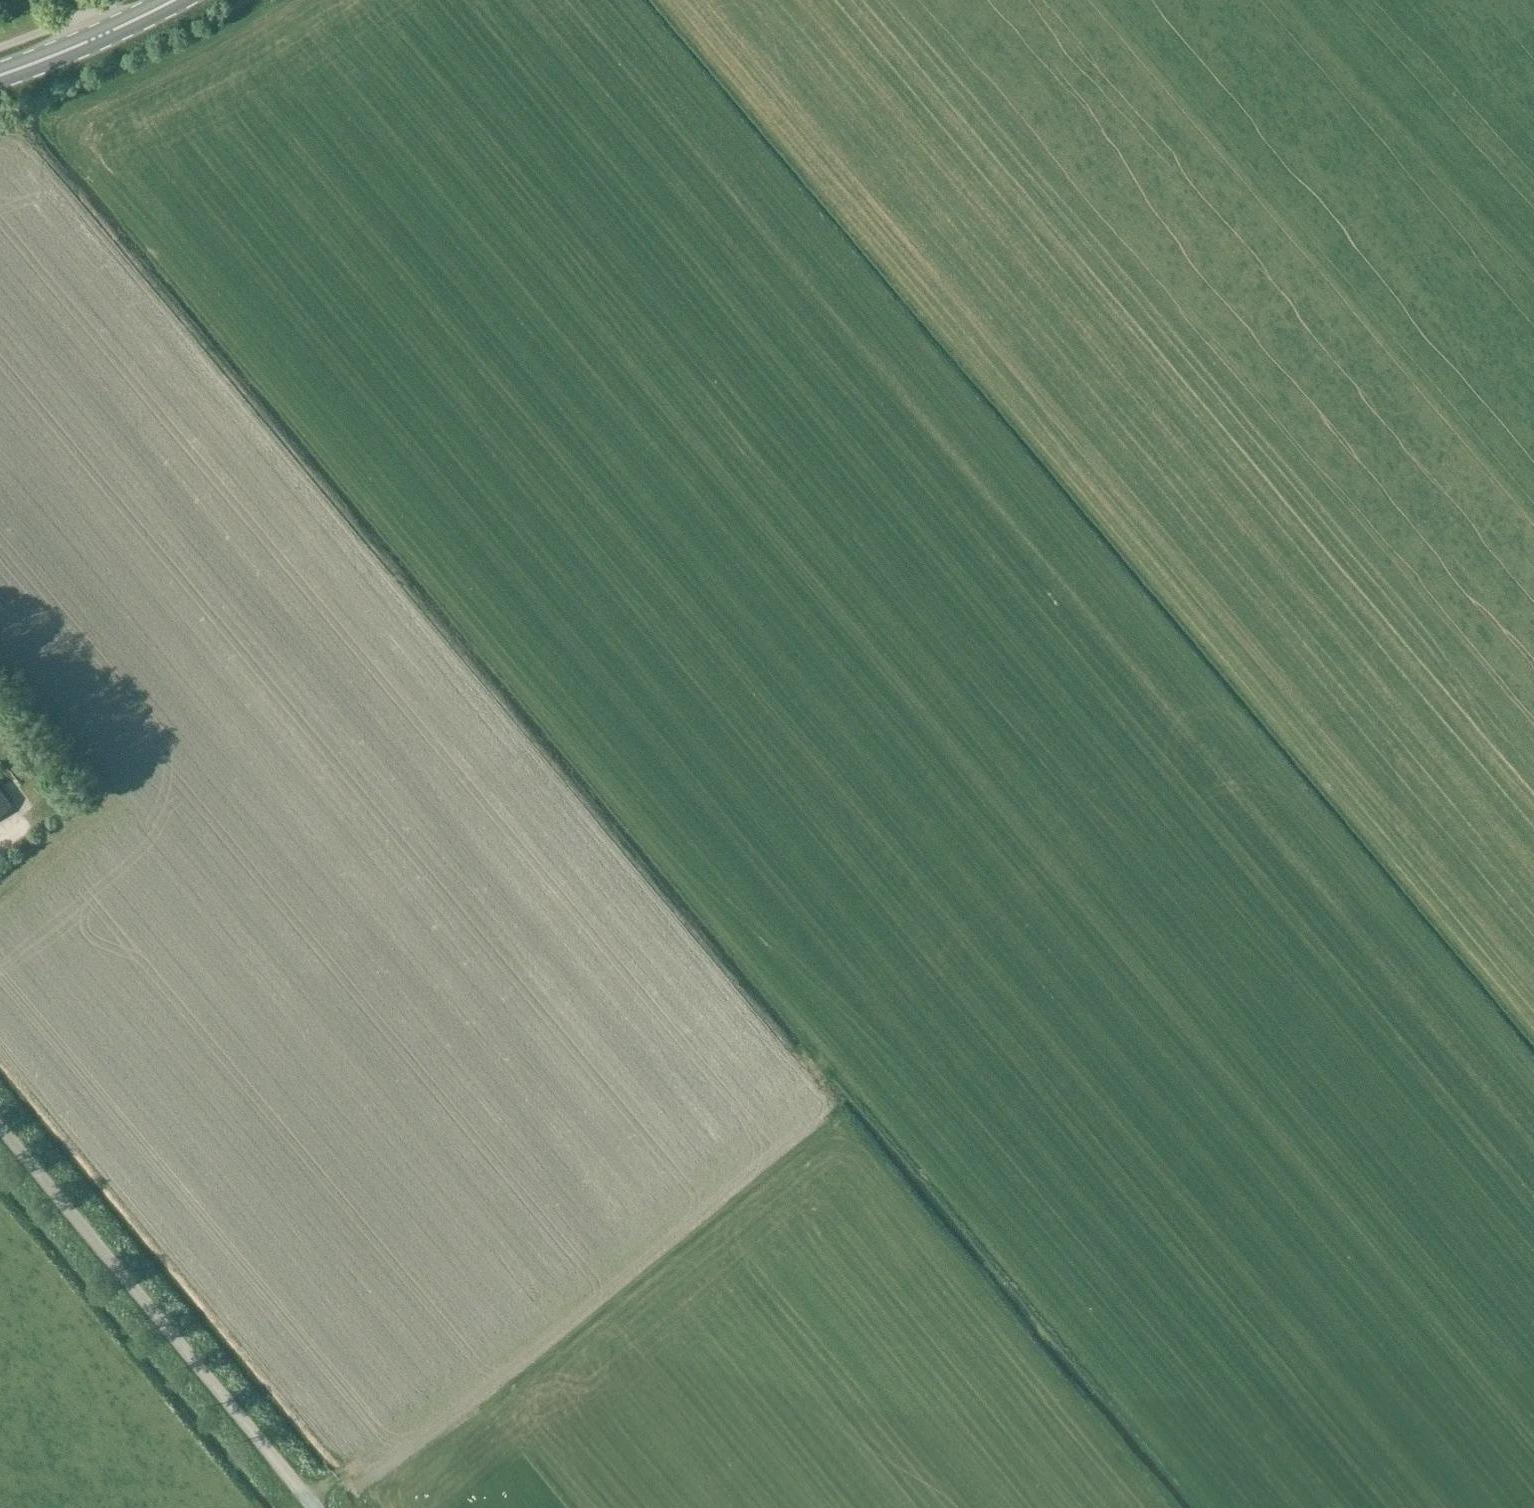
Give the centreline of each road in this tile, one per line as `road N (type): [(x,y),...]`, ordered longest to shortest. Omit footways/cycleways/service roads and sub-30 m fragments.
road 1 (unclassified): [(316,1507),(0,1124)]
road 2 (primary): [(0,75),(175,0)]

